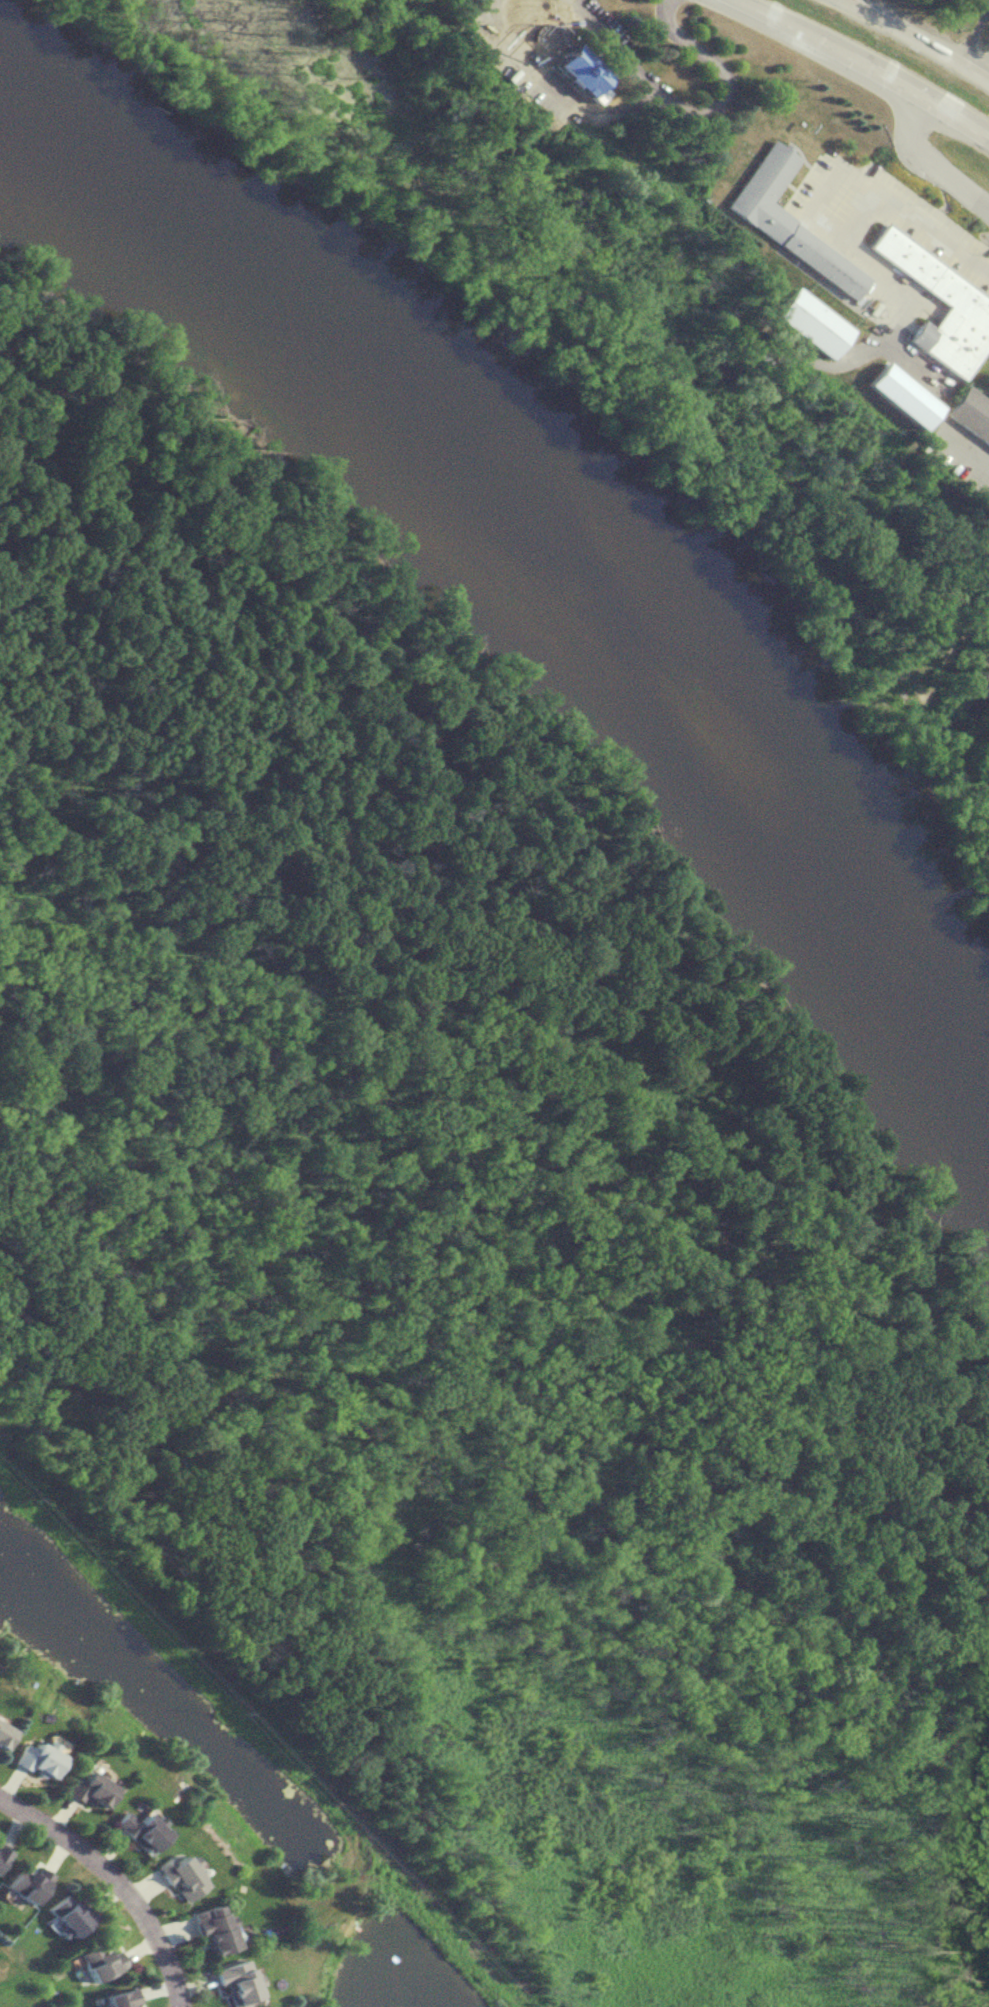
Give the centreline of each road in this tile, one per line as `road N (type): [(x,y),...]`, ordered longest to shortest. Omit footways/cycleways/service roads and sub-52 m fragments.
road 1 (primary): [(741,0),(988,140)]
road 2 (residential): [(0,1798),(65,1833),(127,1895),(171,2006)]
road 3 (primary): [(988,81),(845,0)]

